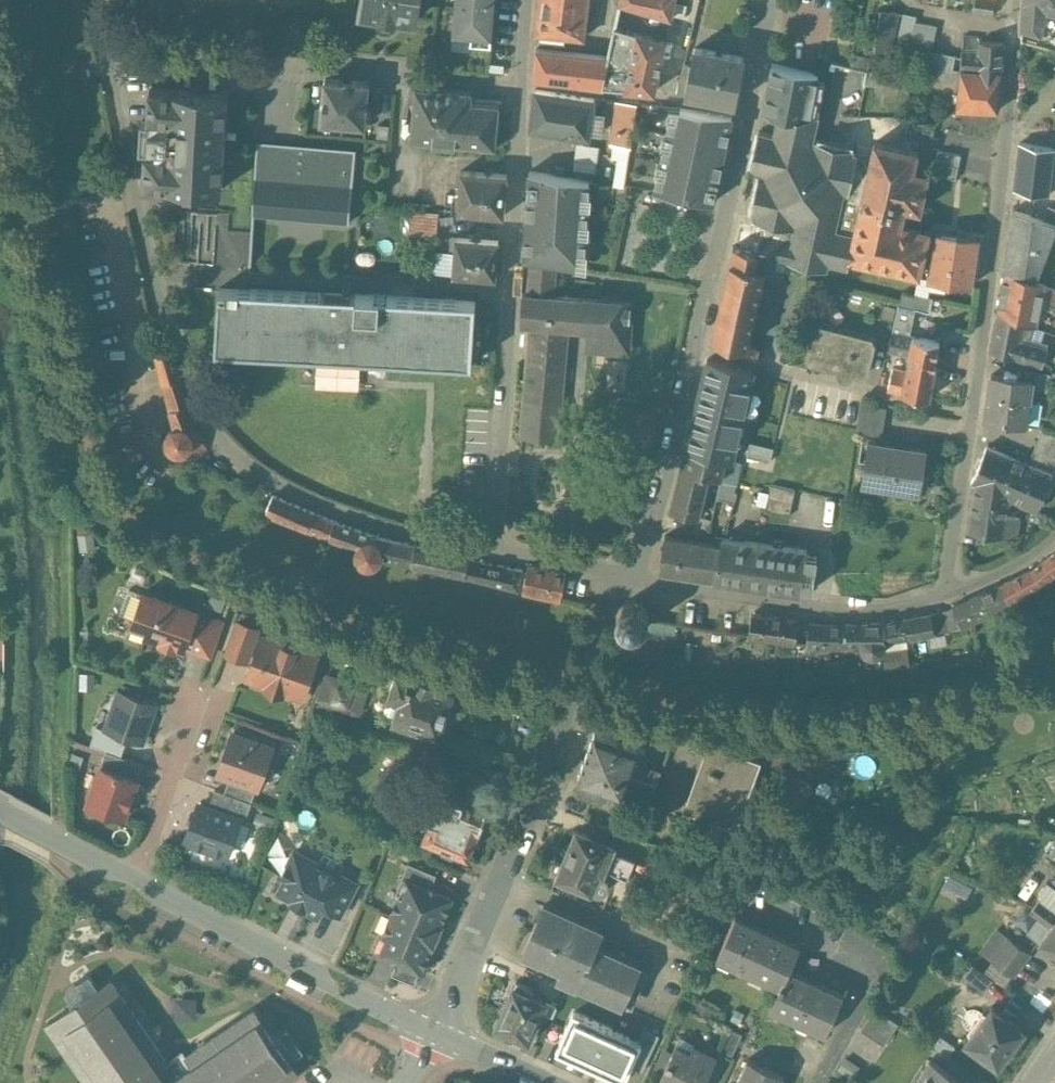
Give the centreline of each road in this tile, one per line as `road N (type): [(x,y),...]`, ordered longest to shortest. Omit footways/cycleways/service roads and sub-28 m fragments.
road 1 (residential): [(498,546),(389,528),(316,504),(255,472),(212,431),(170,333),(103,45)]
road 2 (residential): [(523,83),(498,546)]
road 3 (residential): [(103,45),(523,83)]
road 4 (residential): [(1019,0),(1007,168),(973,412)]
road 5 (residential): [(579,691),(439,1035)]
road 6 (residential): [(143,874),(439,1035)]
road 7 (residential): [(948,591),(813,602),(633,573)]
road 8 (residential): [(691,347),(973,412)]
road 9 (residential): [(751,110),(691,347)]
road 10 (residential): [(691,347),(651,534),(633,573)]
road 11 (residential): [(523,83),(751,110)]
road 12 (residential): [(143,874),(213,672)]
road 13 (residential): [(973,412),(948,591)]
road 14 (residential): [(0,805),(143,874)]
road 15 (residential): [(816,1082),(863,996),(859,956)]
road 16 (residential): [(633,573),(498,546)]
road 17 (residential): [(633,573),(601,624),(579,691)]
road 18 (residential): [(1054,526),(992,574),(948,591)]

